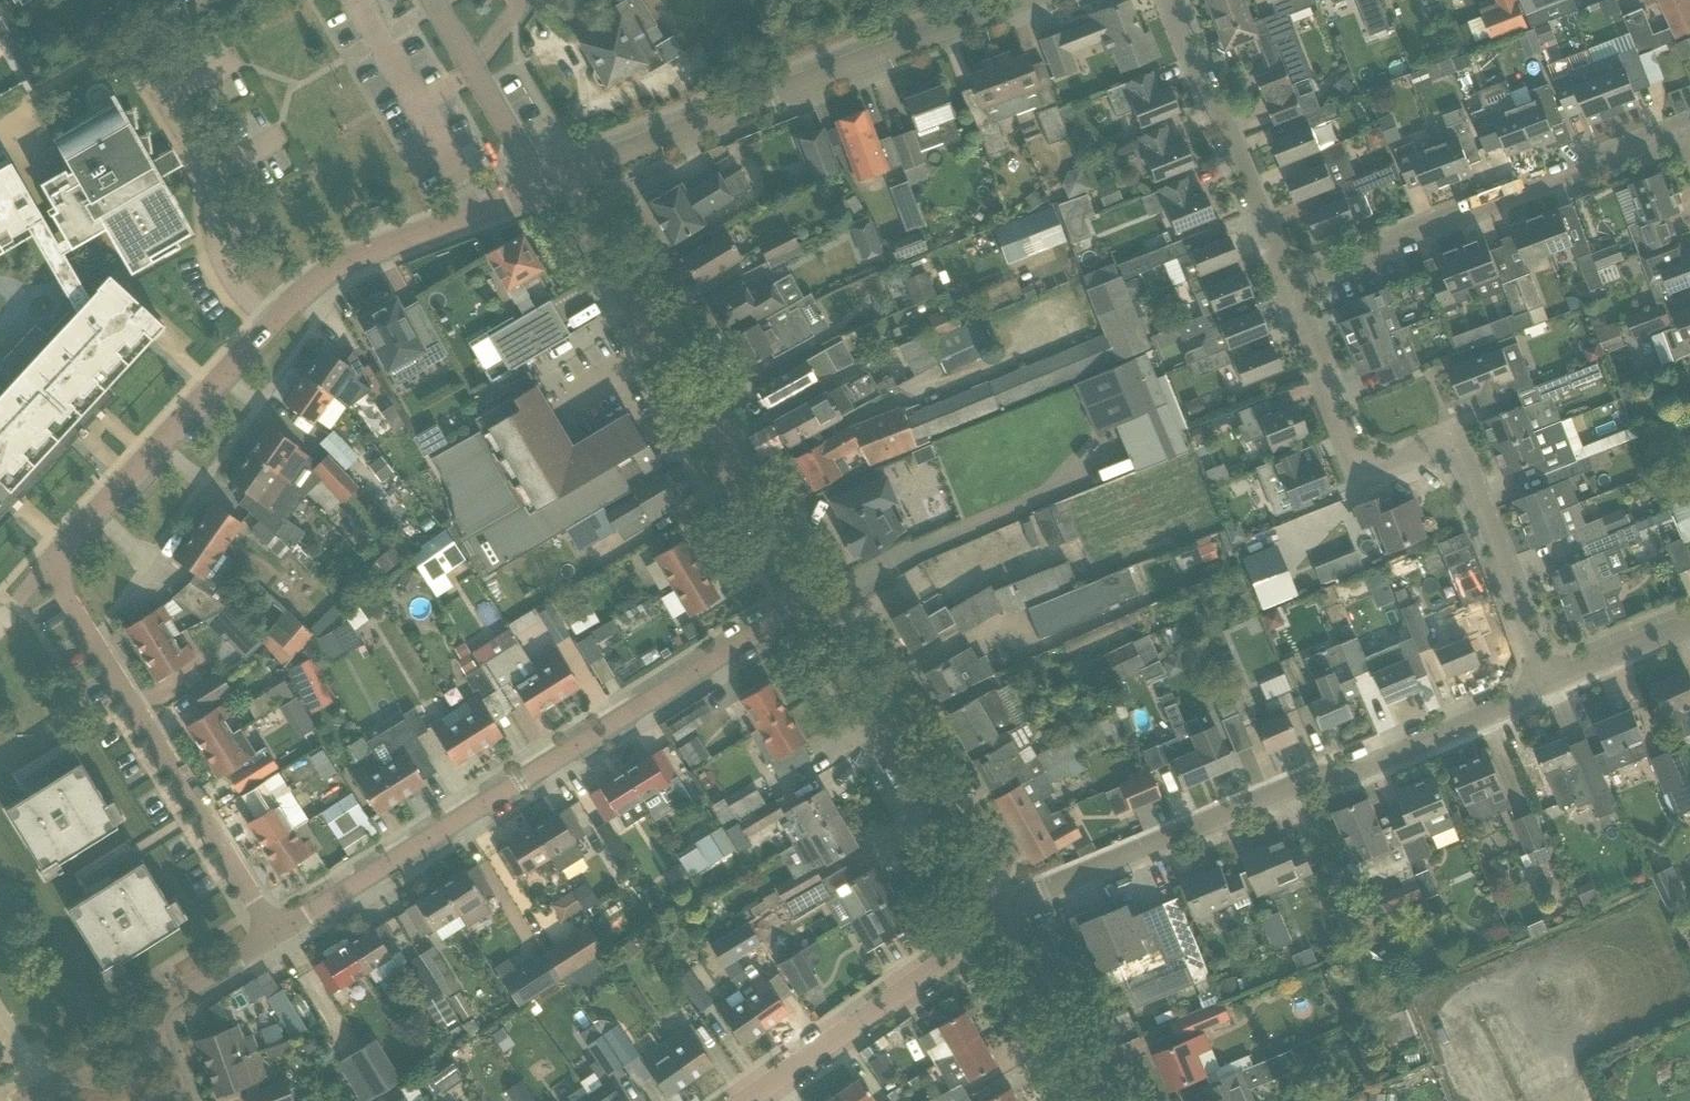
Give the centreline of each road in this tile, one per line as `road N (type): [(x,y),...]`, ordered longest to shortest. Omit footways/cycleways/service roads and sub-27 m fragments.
road 1 (residential): [(272,939),(810,595)]
road 2 (residential): [(49,561),(318,281),(361,255),(541,185)]
road 3 (residential): [(998,922),(1544,680)]
road 4 (residential): [(1544,680),(1465,465),(1448,449),(1426,446),(1382,463),(1365,461),(1293,287)]
road 5 (residential): [(541,185),(1026,0)]
road 6 (residential): [(810,595),(541,185)]
road 7 (residential): [(272,939),(49,561)]
road 8 (residential): [(1688,128),(1401,235),(1385,249),(1293,287)]
road 9 (residential): [(998,922),(810,595)]
road 10 (residential): [(1293,287),(1170,0)]
road 11 (residential): [(742,1100),(998,922)]
road 12 (residential): [(541,185),(436,0)]
road 13 (residential): [(1103,1100),(998,922)]
road 14 (residential): [(1544,680),(1689,622)]
road 15 (residential): [(165,1038),(177,999),(272,939)]
road 16 (residential): [(165,1038),(148,1063),(126,1076),(58,1081),(42,1091)]

